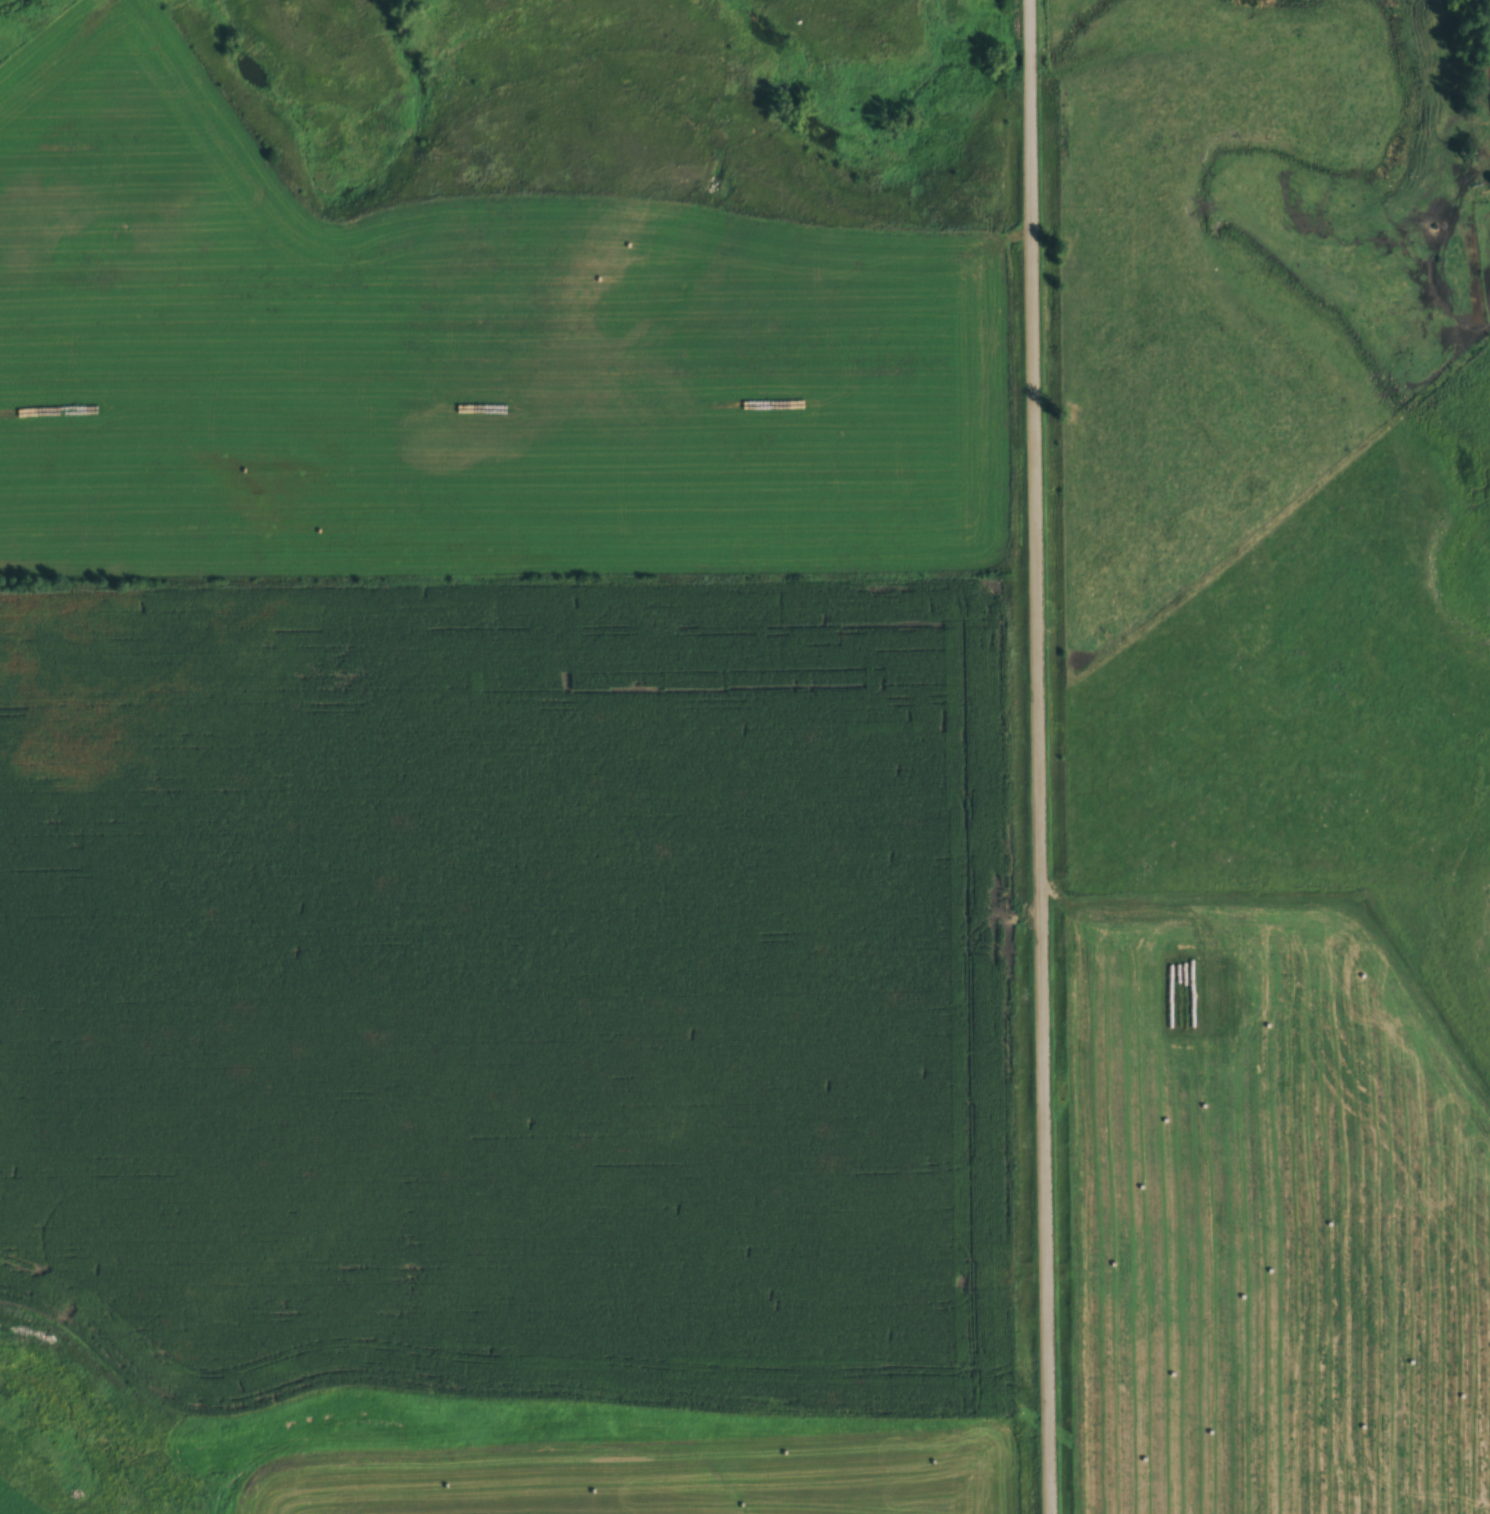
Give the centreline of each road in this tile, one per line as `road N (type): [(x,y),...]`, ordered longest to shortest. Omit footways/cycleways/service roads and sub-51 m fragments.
road 1 (residential): [(1055,1513),(1031,0)]

